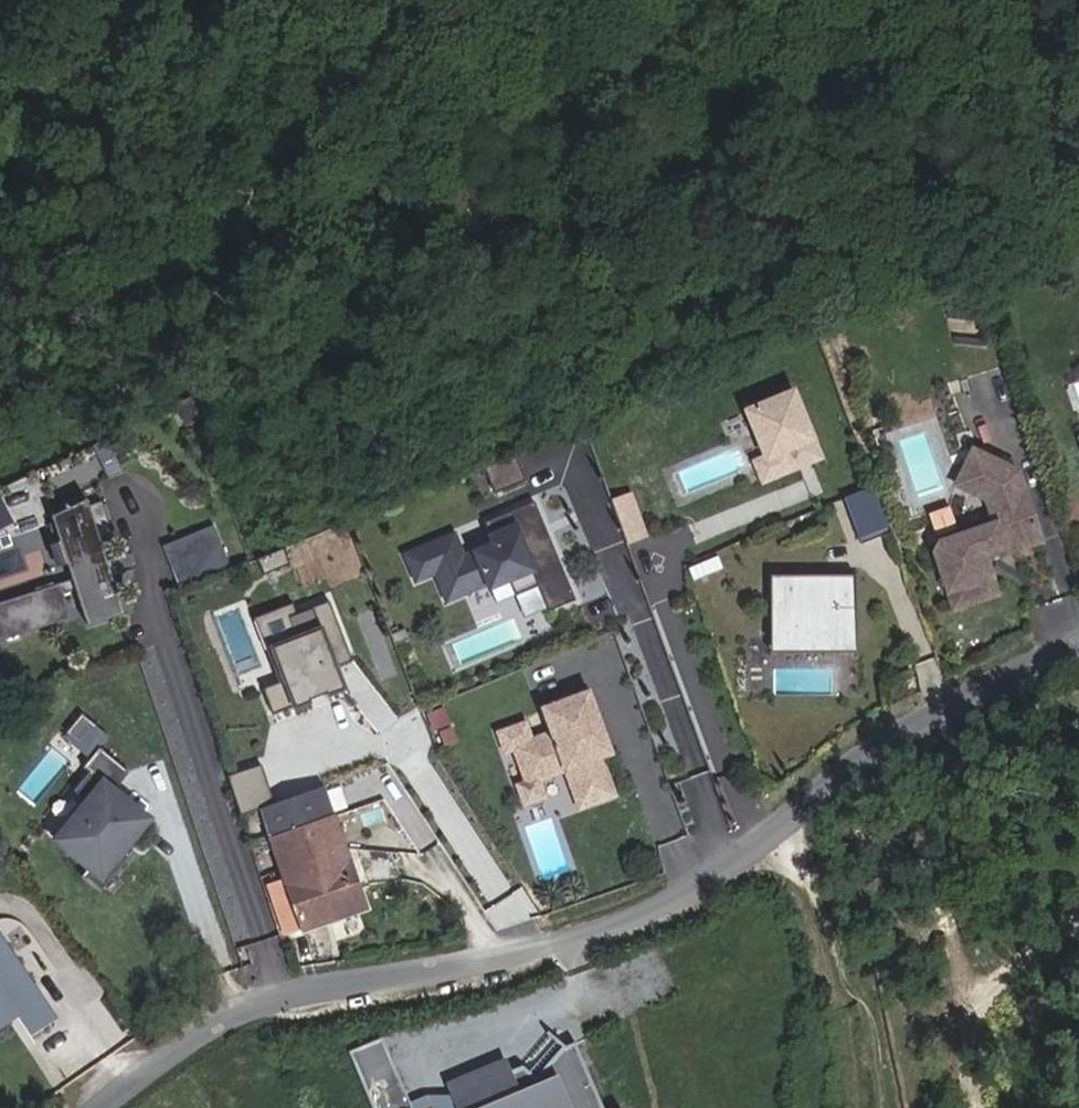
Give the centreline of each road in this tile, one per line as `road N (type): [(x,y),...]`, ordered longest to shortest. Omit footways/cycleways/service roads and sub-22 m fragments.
road 1 (residential): [(1078,640),(946,706),(670,911),(266,1000),(177,1055),(118,1107)]
road 2 (track): [(887,1107),(868,995),(821,898),(771,832)]

